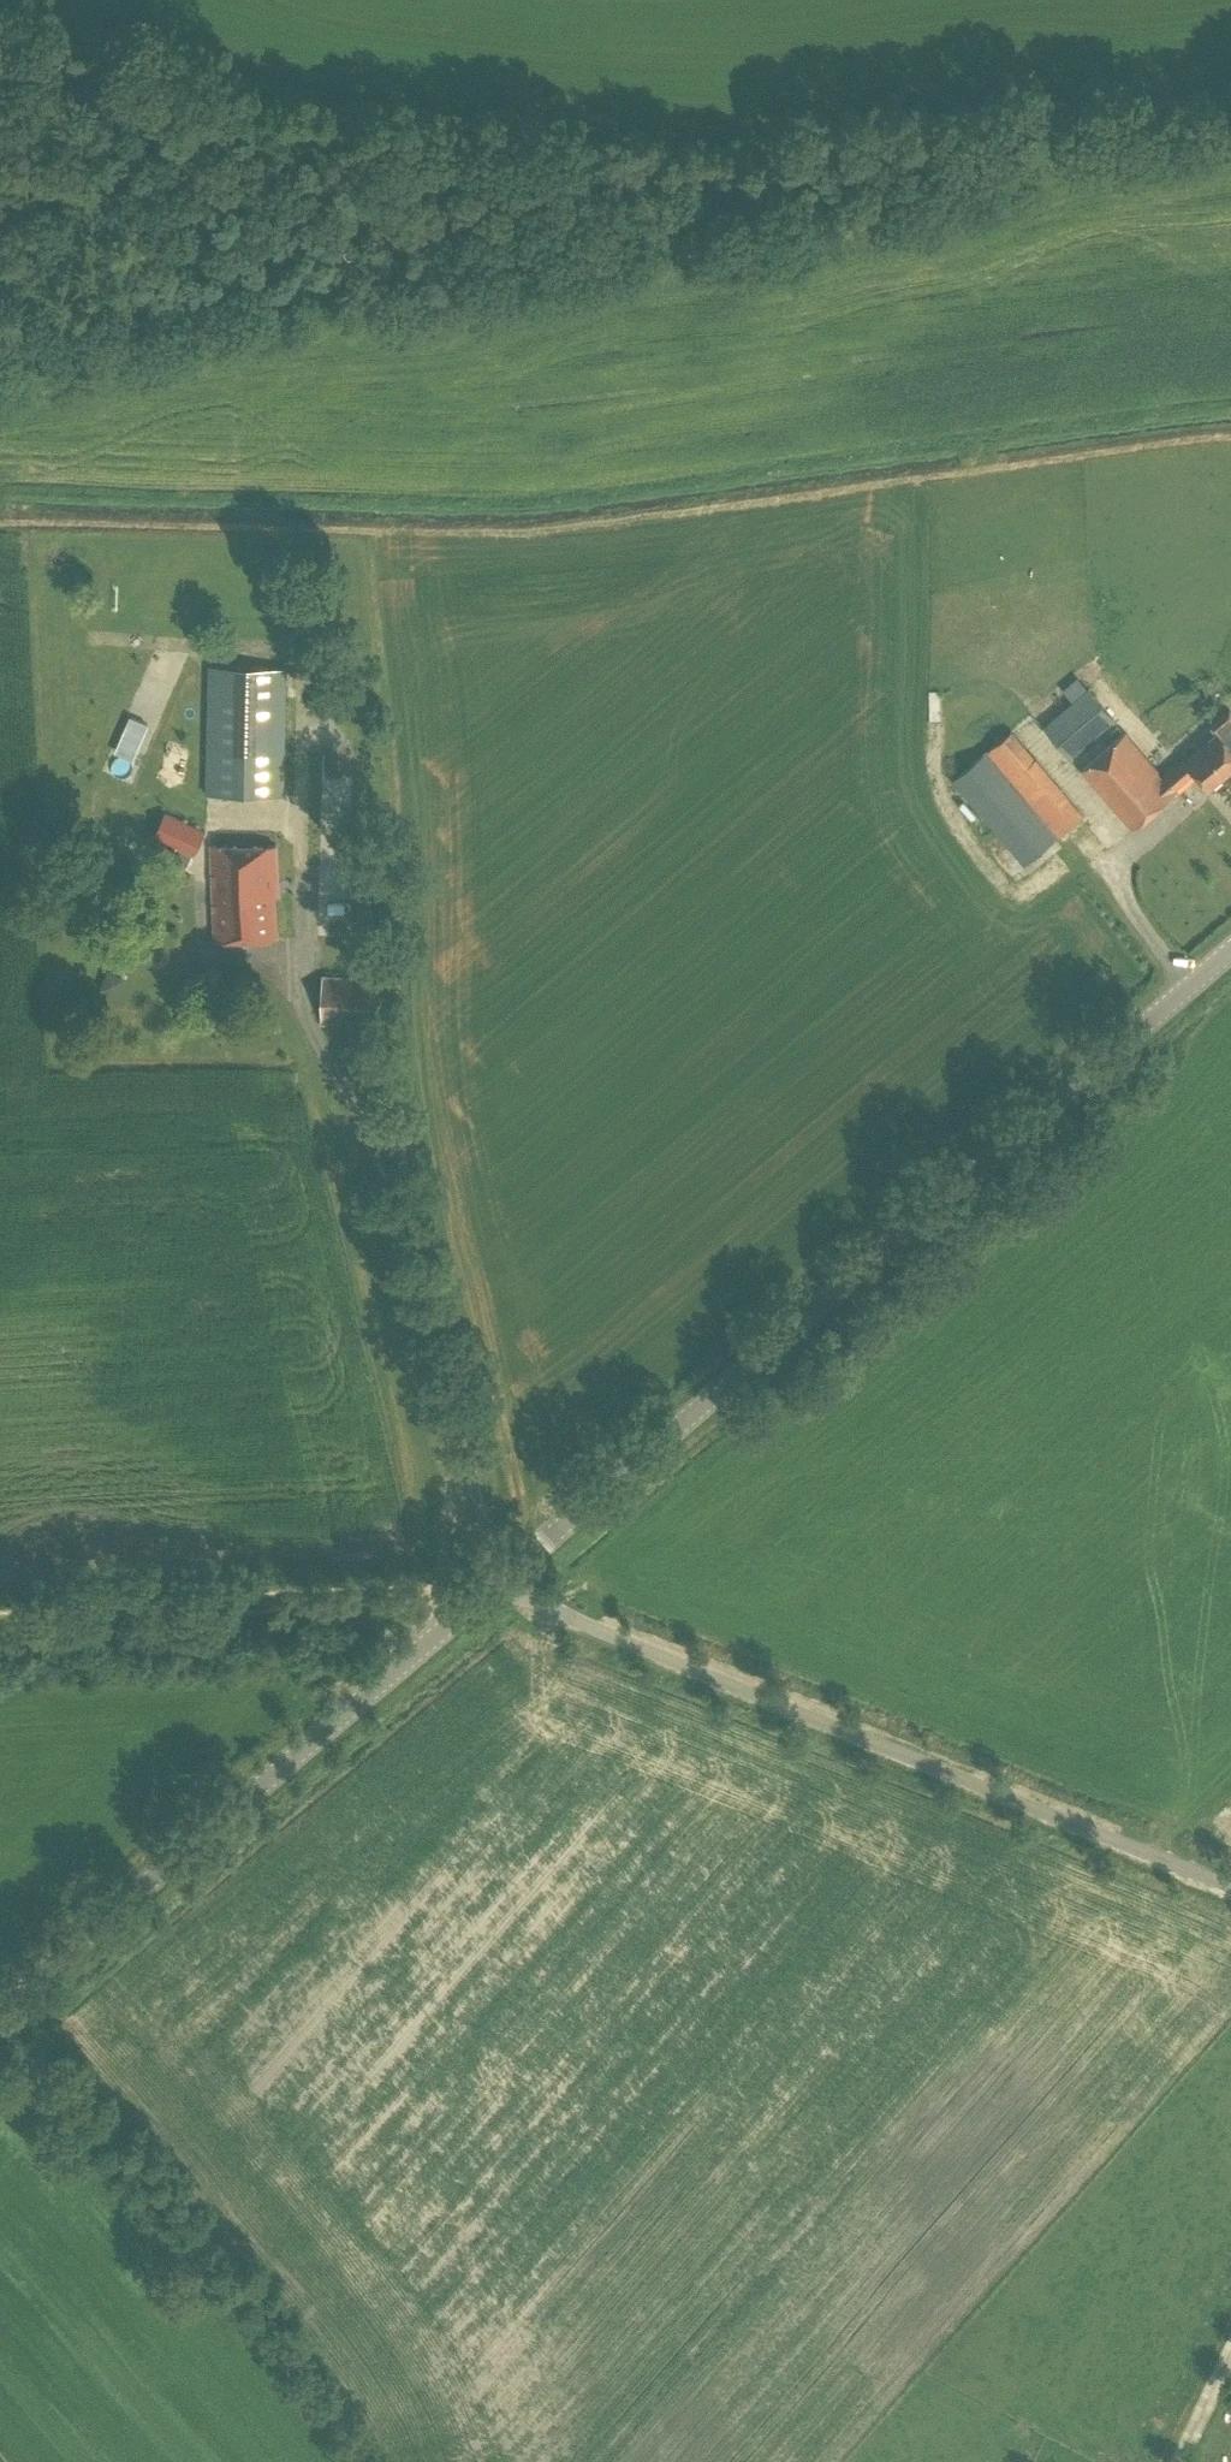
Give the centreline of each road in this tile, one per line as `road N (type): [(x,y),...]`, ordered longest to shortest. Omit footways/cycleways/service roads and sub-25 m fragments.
road 1 (tertiary): [(502,1588),(1230,952)]
road 2 (unclassified): [(1230,1889),(502,1588)]
road 3 (tertiary): [(0,2007),(502,1588)]
road 4 (unclassified): [(0,2015),(338,2423),(359,2461)]
road 5 (track): [(0,1629),(502,1588)]

